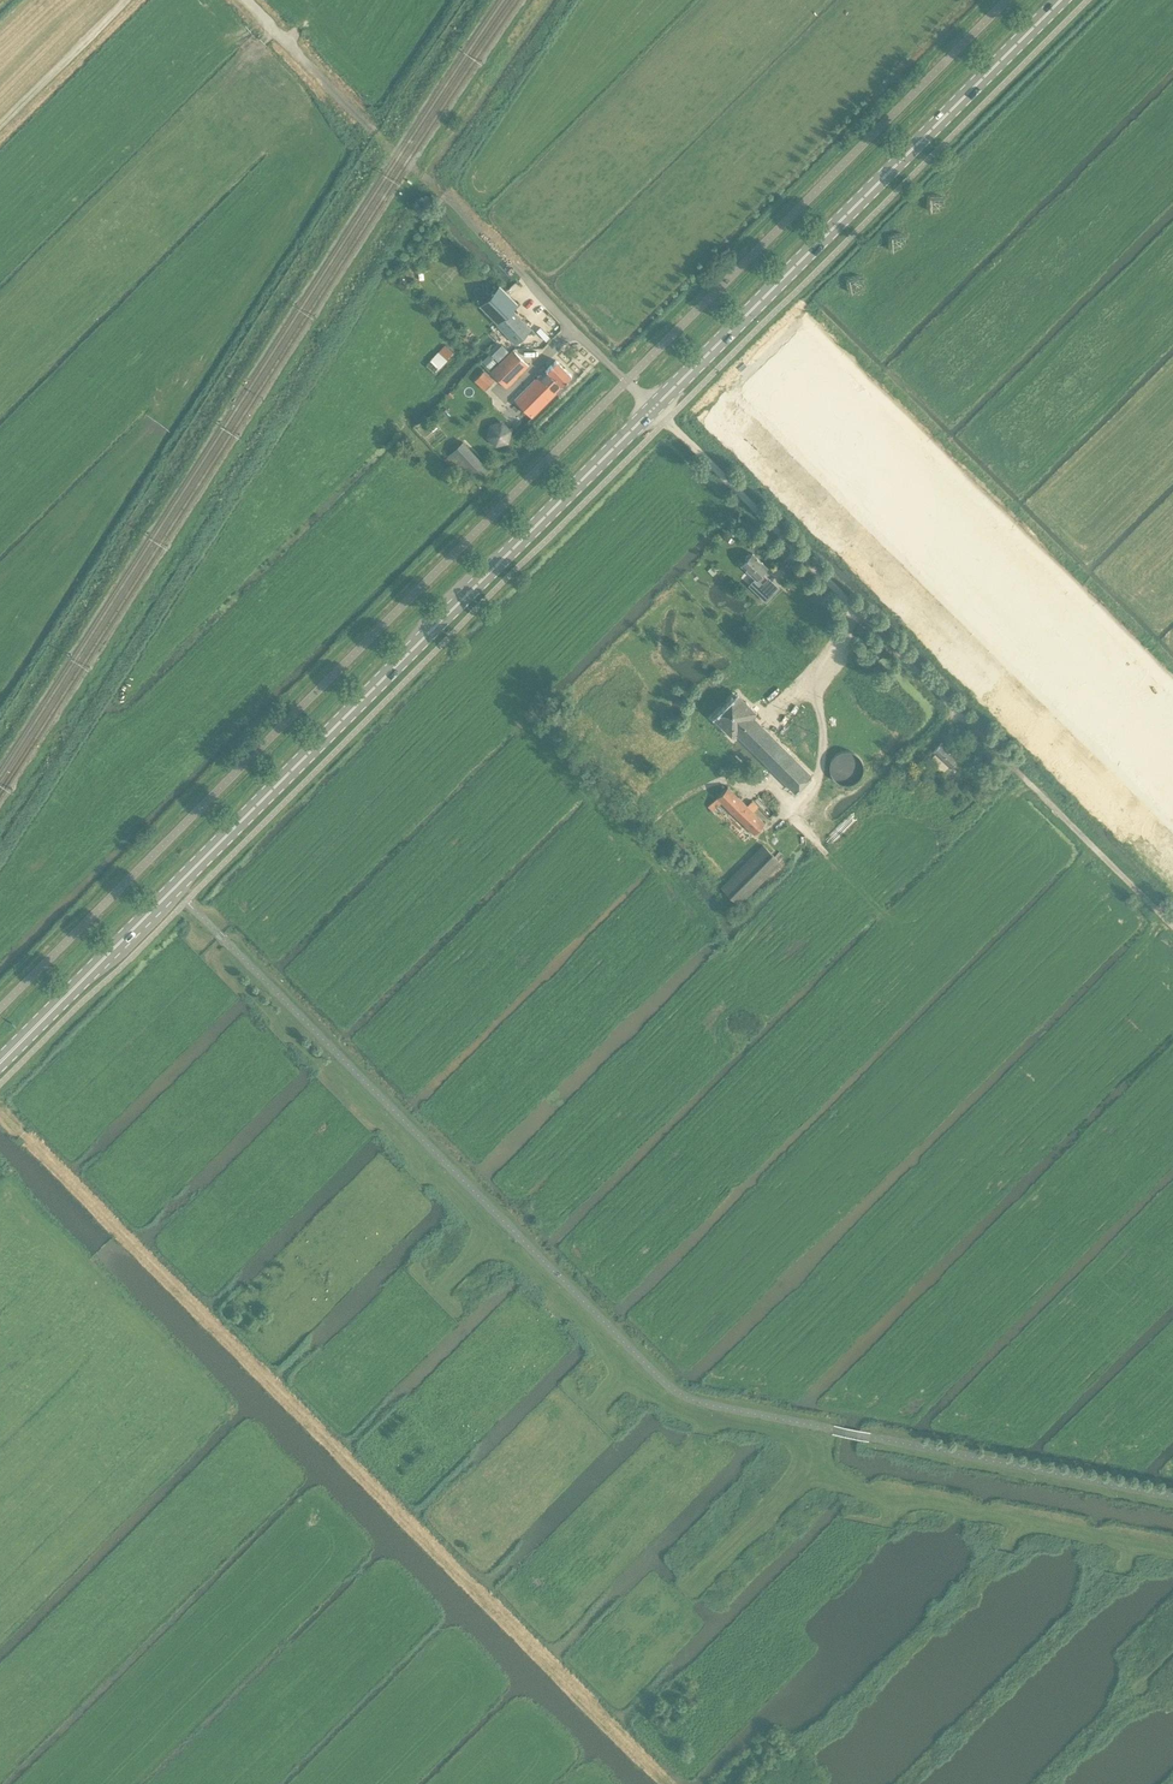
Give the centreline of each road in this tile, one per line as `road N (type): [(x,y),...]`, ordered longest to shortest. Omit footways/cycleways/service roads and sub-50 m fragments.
road 1 (secondary): [(0,1062),(653,408)]
road 2 (track): [(1172,924),(653,408)]
road 3 (secondary): [(1061,0),(653,408)]
road 4 (track): [(1172,1551),(826,1477),(811,1448),(762,1415)]
road 5 (track): [(374,131),(243,0)]
road 6 (track): [(0,124),(124,0)]

